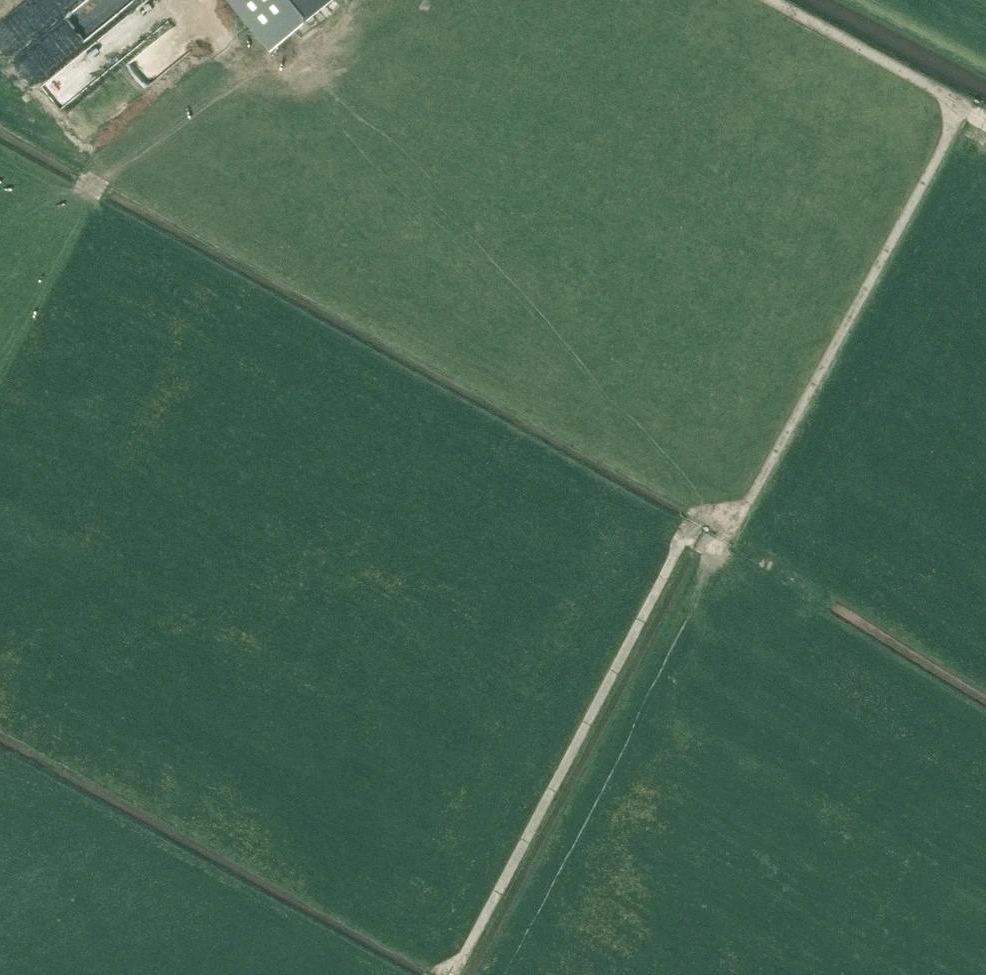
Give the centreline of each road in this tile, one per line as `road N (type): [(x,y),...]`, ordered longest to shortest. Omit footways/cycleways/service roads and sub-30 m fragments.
road 1 (track): [(961,105),(736,513),(691,518),(460,967)]
road 2 (track): [(765,0),(985,118)]

